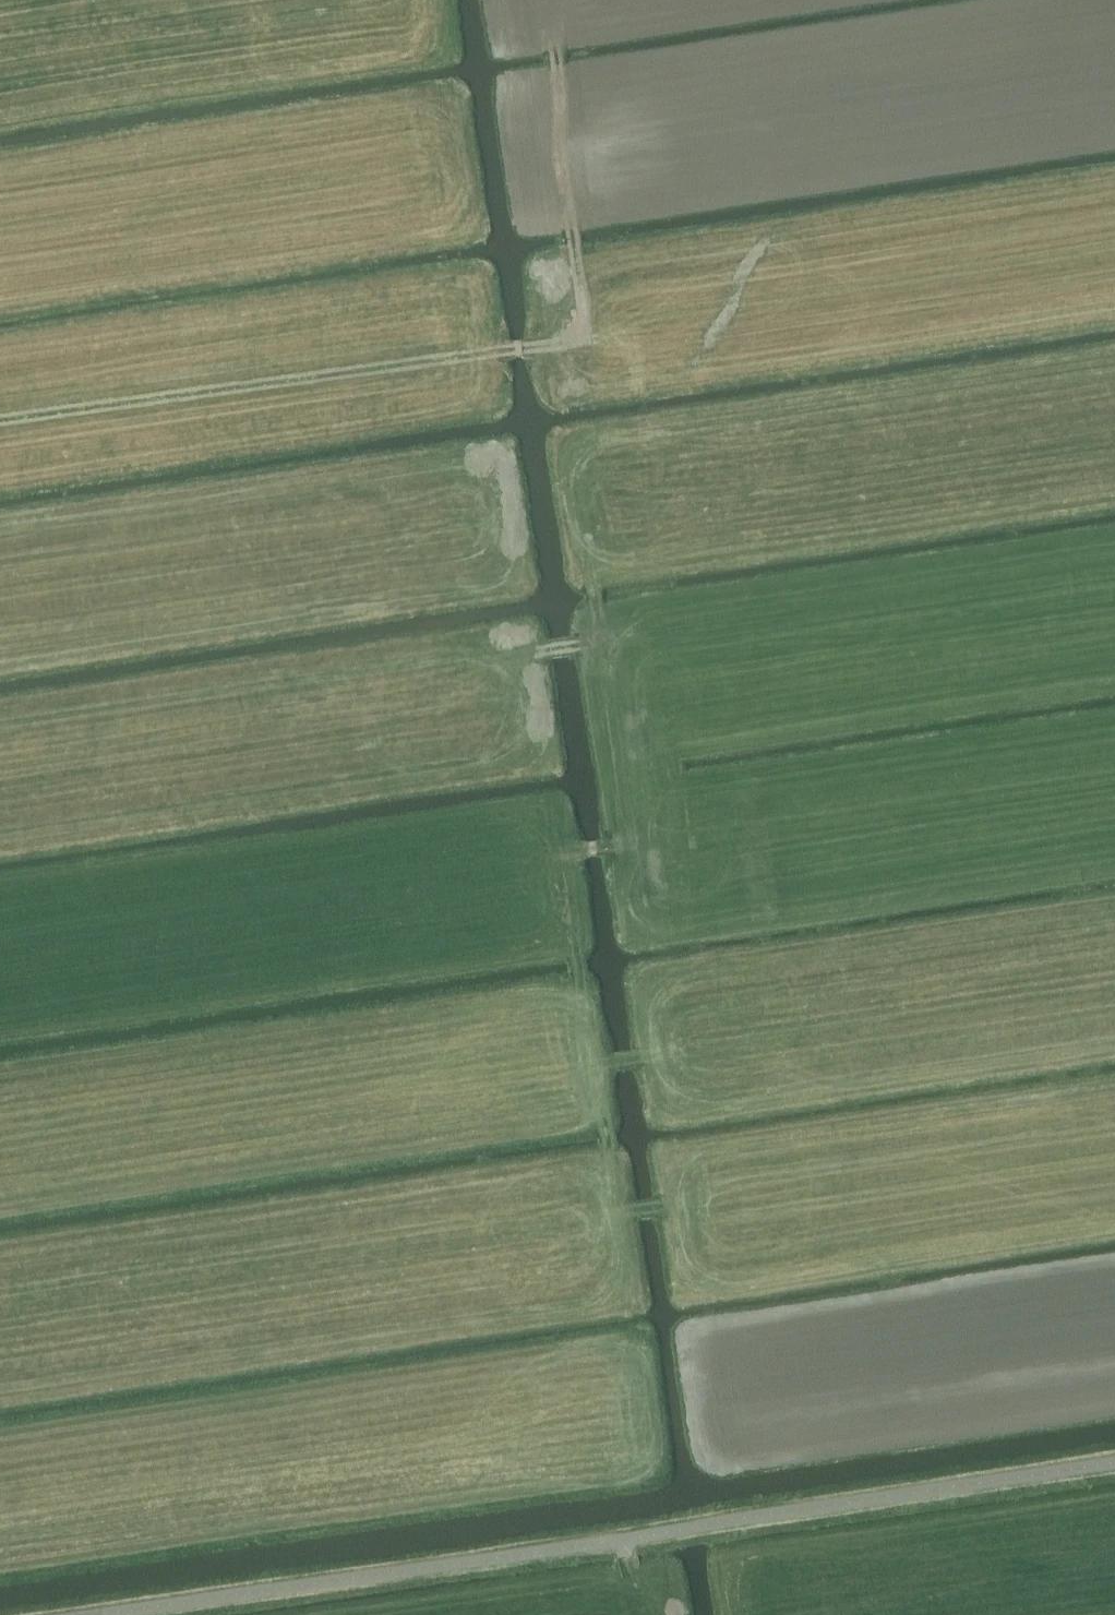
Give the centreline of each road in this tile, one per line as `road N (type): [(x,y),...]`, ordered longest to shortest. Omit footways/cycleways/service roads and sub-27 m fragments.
road 1 (track): [(0,426),(568,346),(586,313),(551,29),(565,0)]

